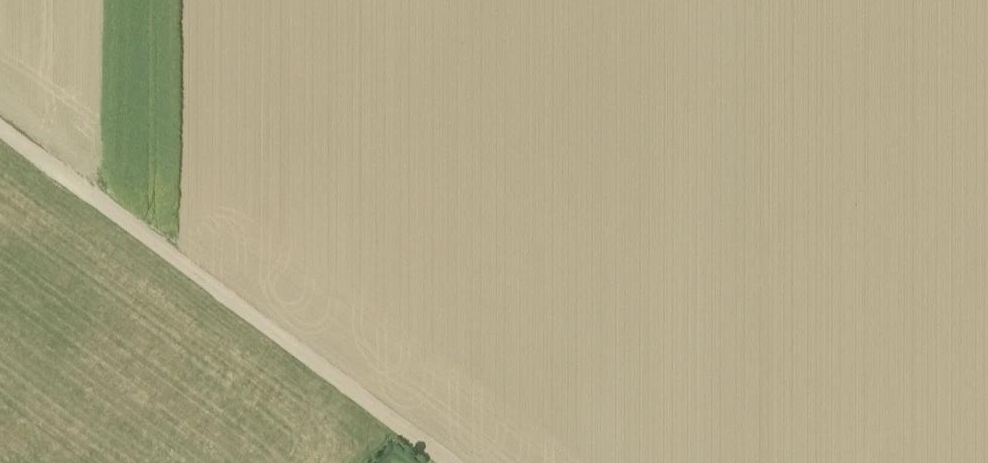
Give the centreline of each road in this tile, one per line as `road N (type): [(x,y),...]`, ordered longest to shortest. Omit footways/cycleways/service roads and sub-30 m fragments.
road 1 (track): [(448,462),(0,129)]

